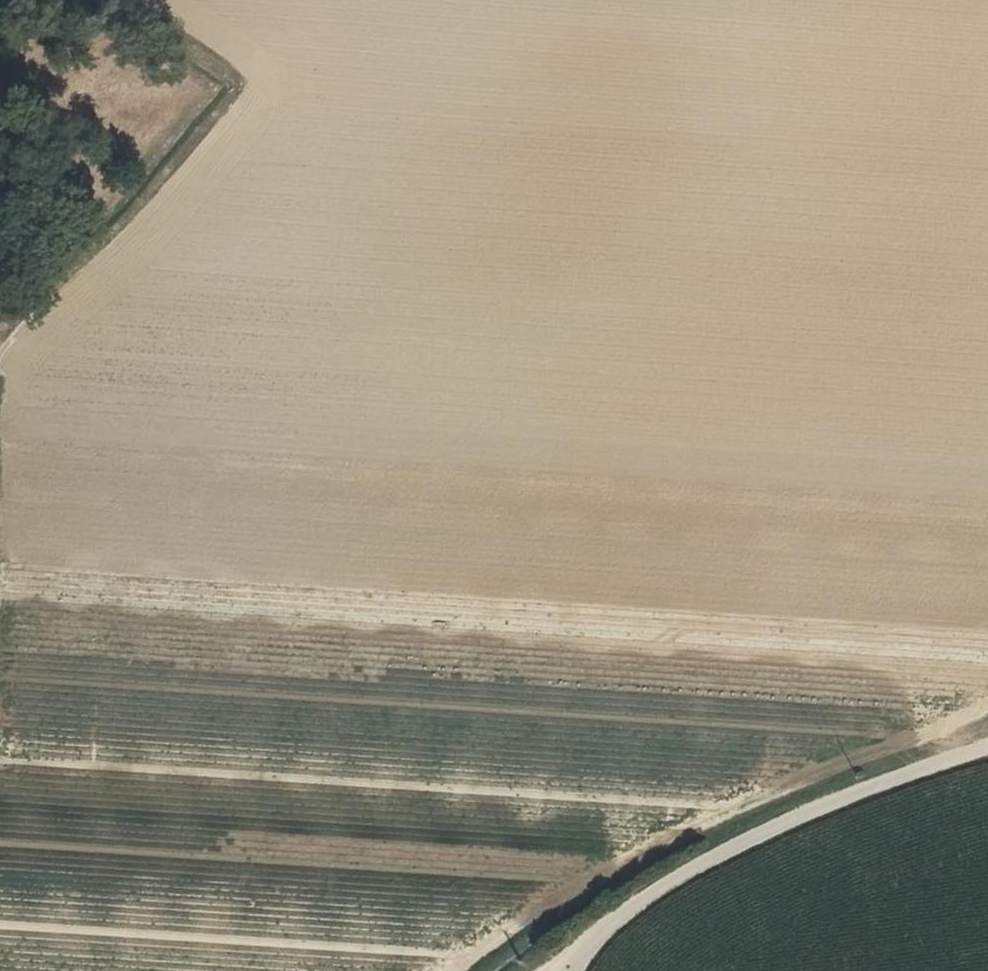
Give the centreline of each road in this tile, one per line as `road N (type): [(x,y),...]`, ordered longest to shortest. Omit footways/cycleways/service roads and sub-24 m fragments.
road 1 (residential): [(987,742),(755,830),(653,893),(555,962),(555,970)]

